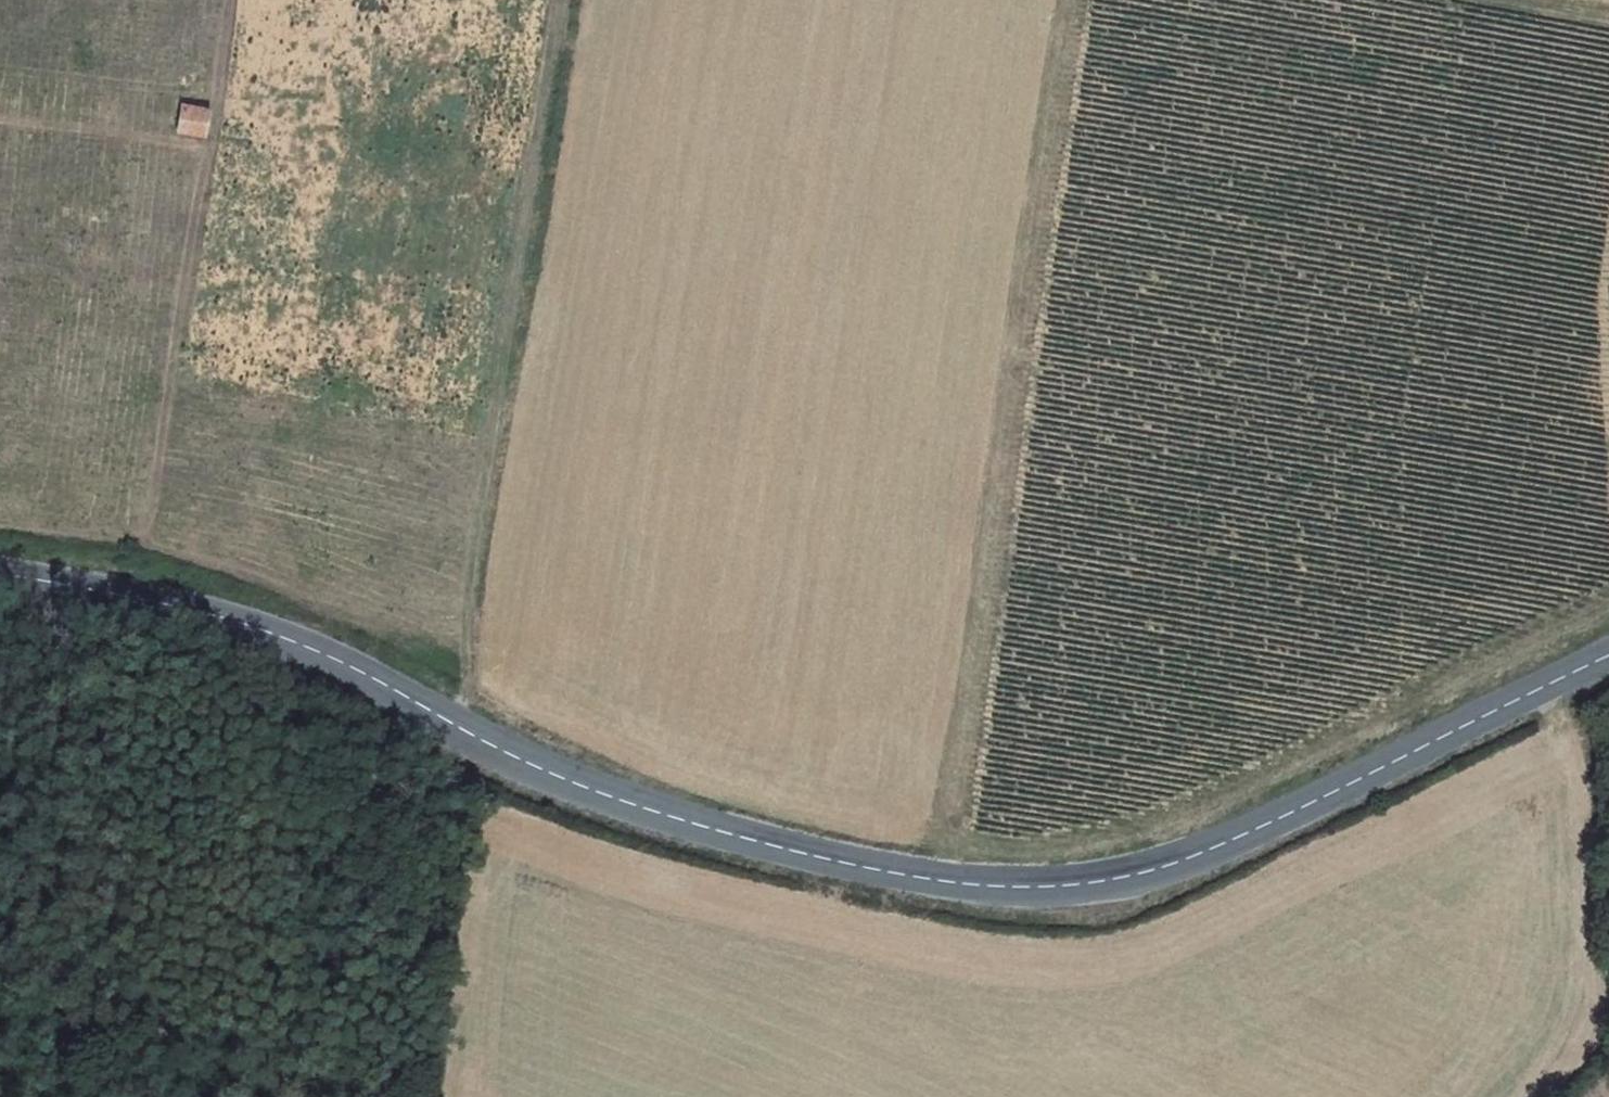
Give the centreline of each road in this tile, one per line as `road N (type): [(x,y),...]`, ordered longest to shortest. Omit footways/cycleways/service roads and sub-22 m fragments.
road 1 (secondary): [(0,575),(221,615),(366,672),(506,752),(629,804),(893,874),(998,887),(1106,881),(1184,861),(1608,657)]

